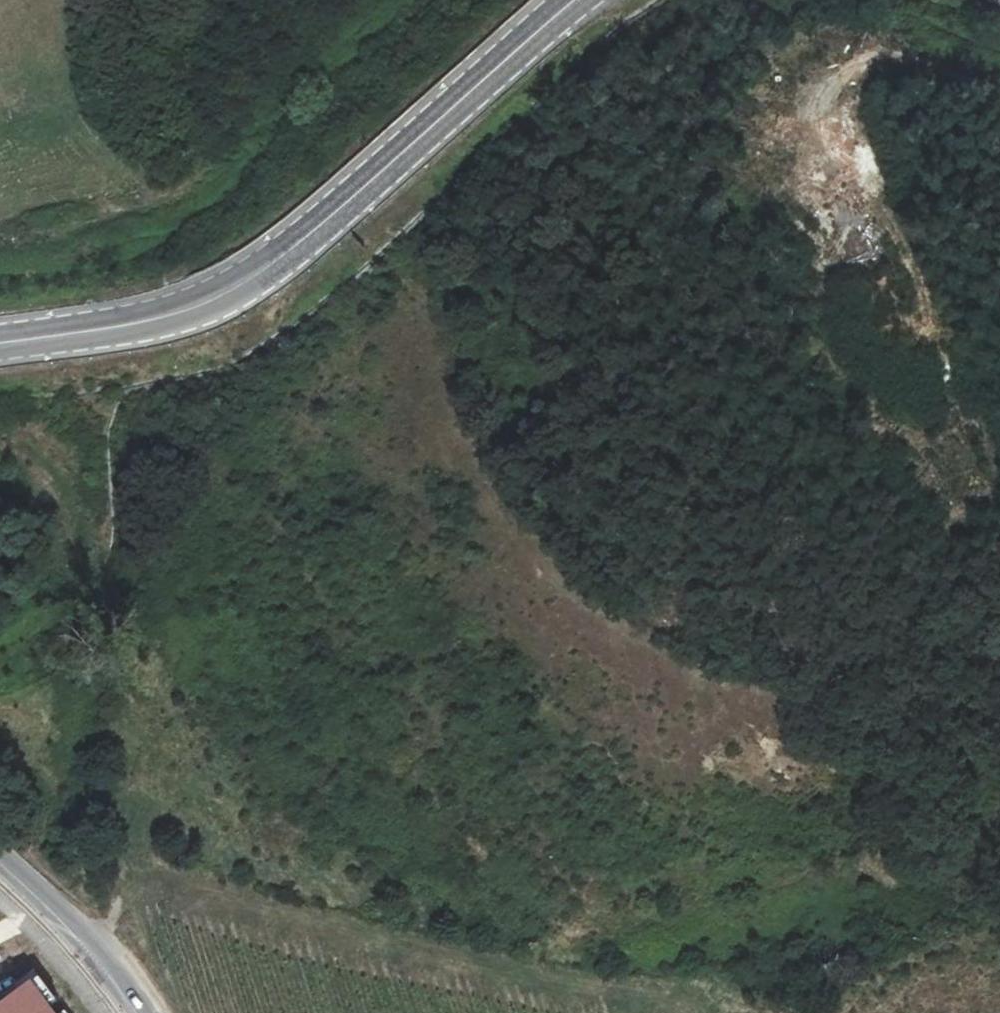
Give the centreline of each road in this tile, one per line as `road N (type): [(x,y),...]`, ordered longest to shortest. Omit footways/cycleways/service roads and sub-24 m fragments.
road 1 (tertiary): [(574,0),(295,247),(228,292),(152,320),(0,343)]
road 2 (unclassified): [(0,852),(81,926),(150,1012)]

